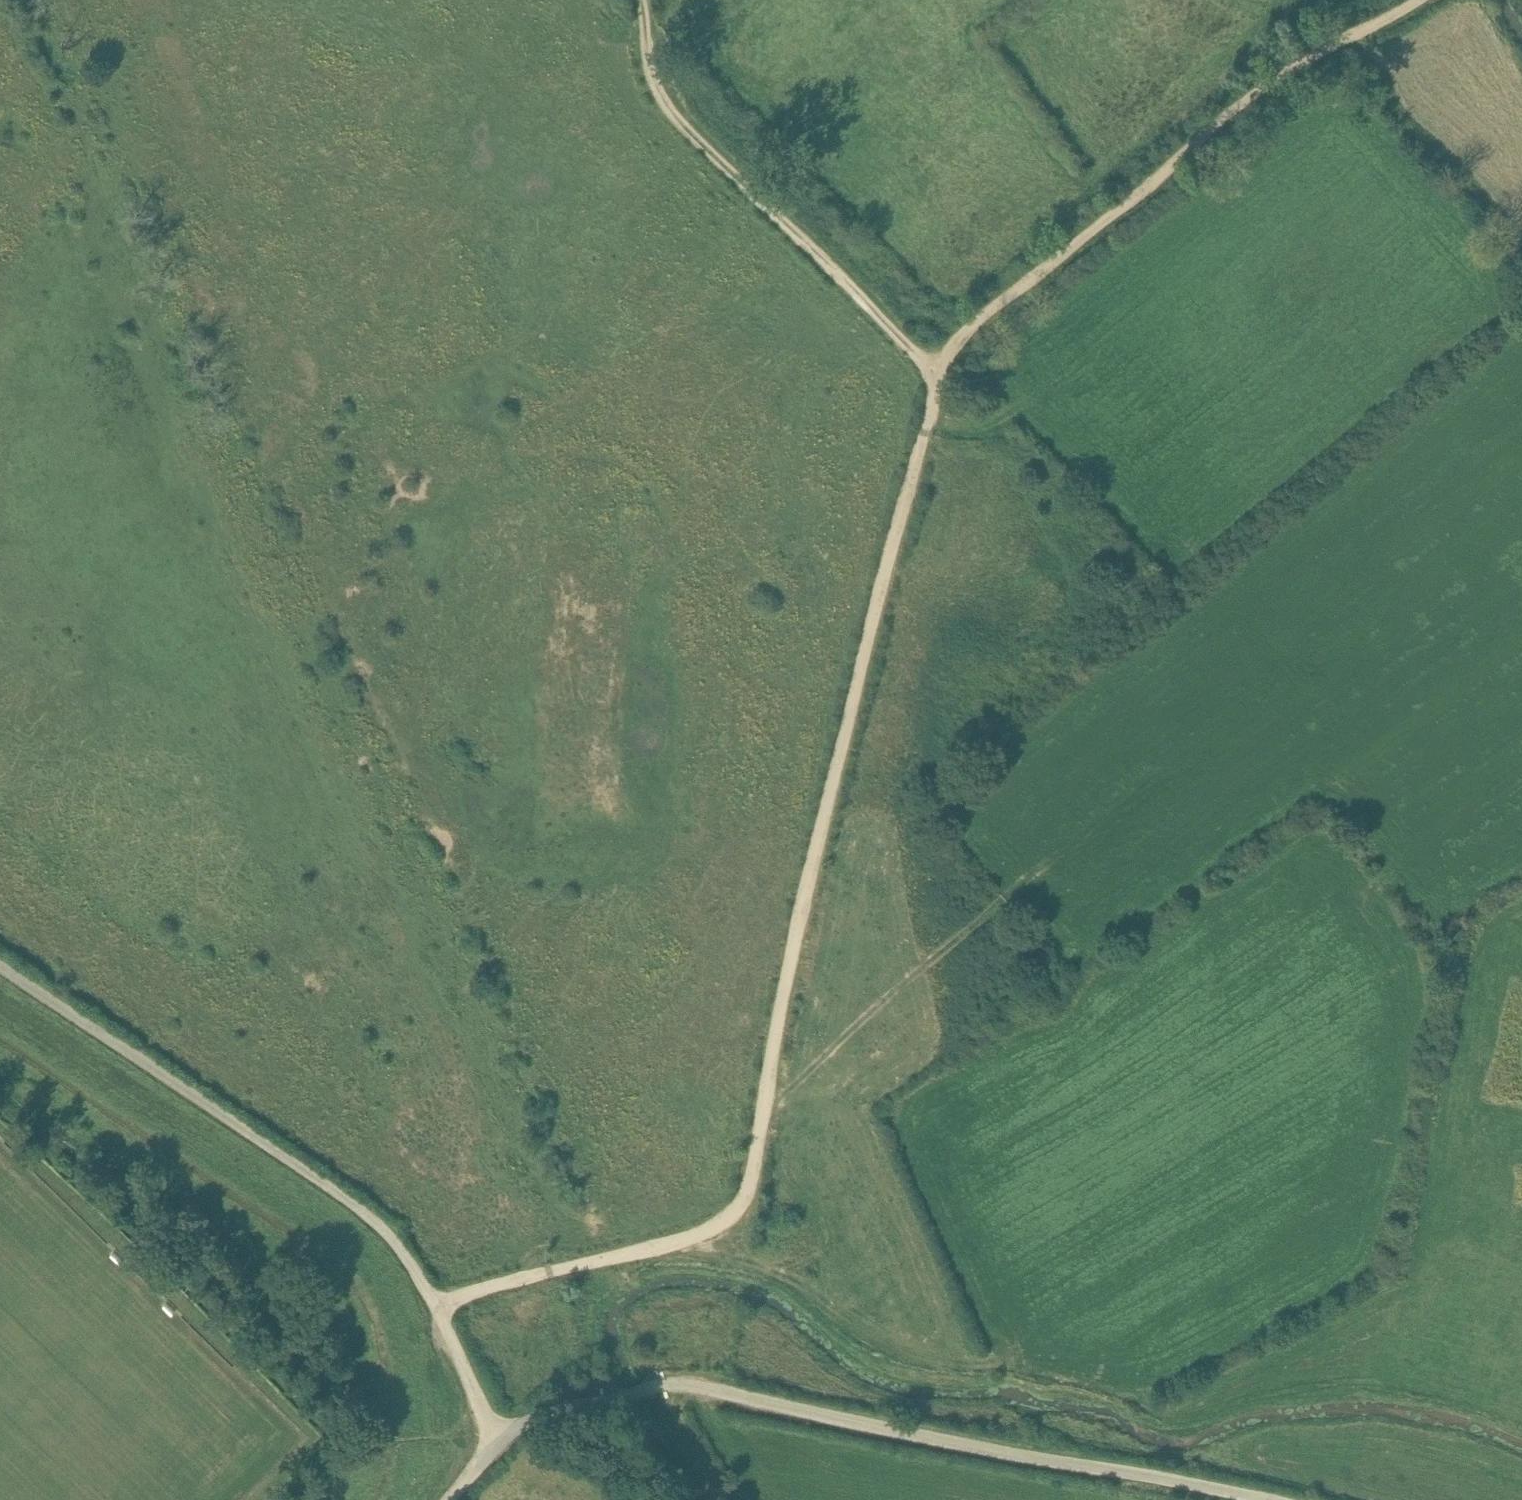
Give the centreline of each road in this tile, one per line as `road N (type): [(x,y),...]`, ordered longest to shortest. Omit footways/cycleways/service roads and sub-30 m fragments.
road 1 (track): [(437,1306),(665,1243),(738,1205),(749,1187),(779,1014),(886,569),(947,363),(979,323),(1286,71),(1412,0)]
road 2 (unclassified): [(504,1432),(667,1385),(1260,1499)]
road 3 (unclassified): [(0,967),(378,1222),(417,1272),(488,1415),(504,1432)]
road 4 (track): [(376,1499),(390,1441),(375,1318),(361,1292),(254,1209),(0,1040)]
road 5 (track): [(941,377),(660,106),(648,78),(639,0)]
road 6 (track): [(766,1095),(992,921)]

